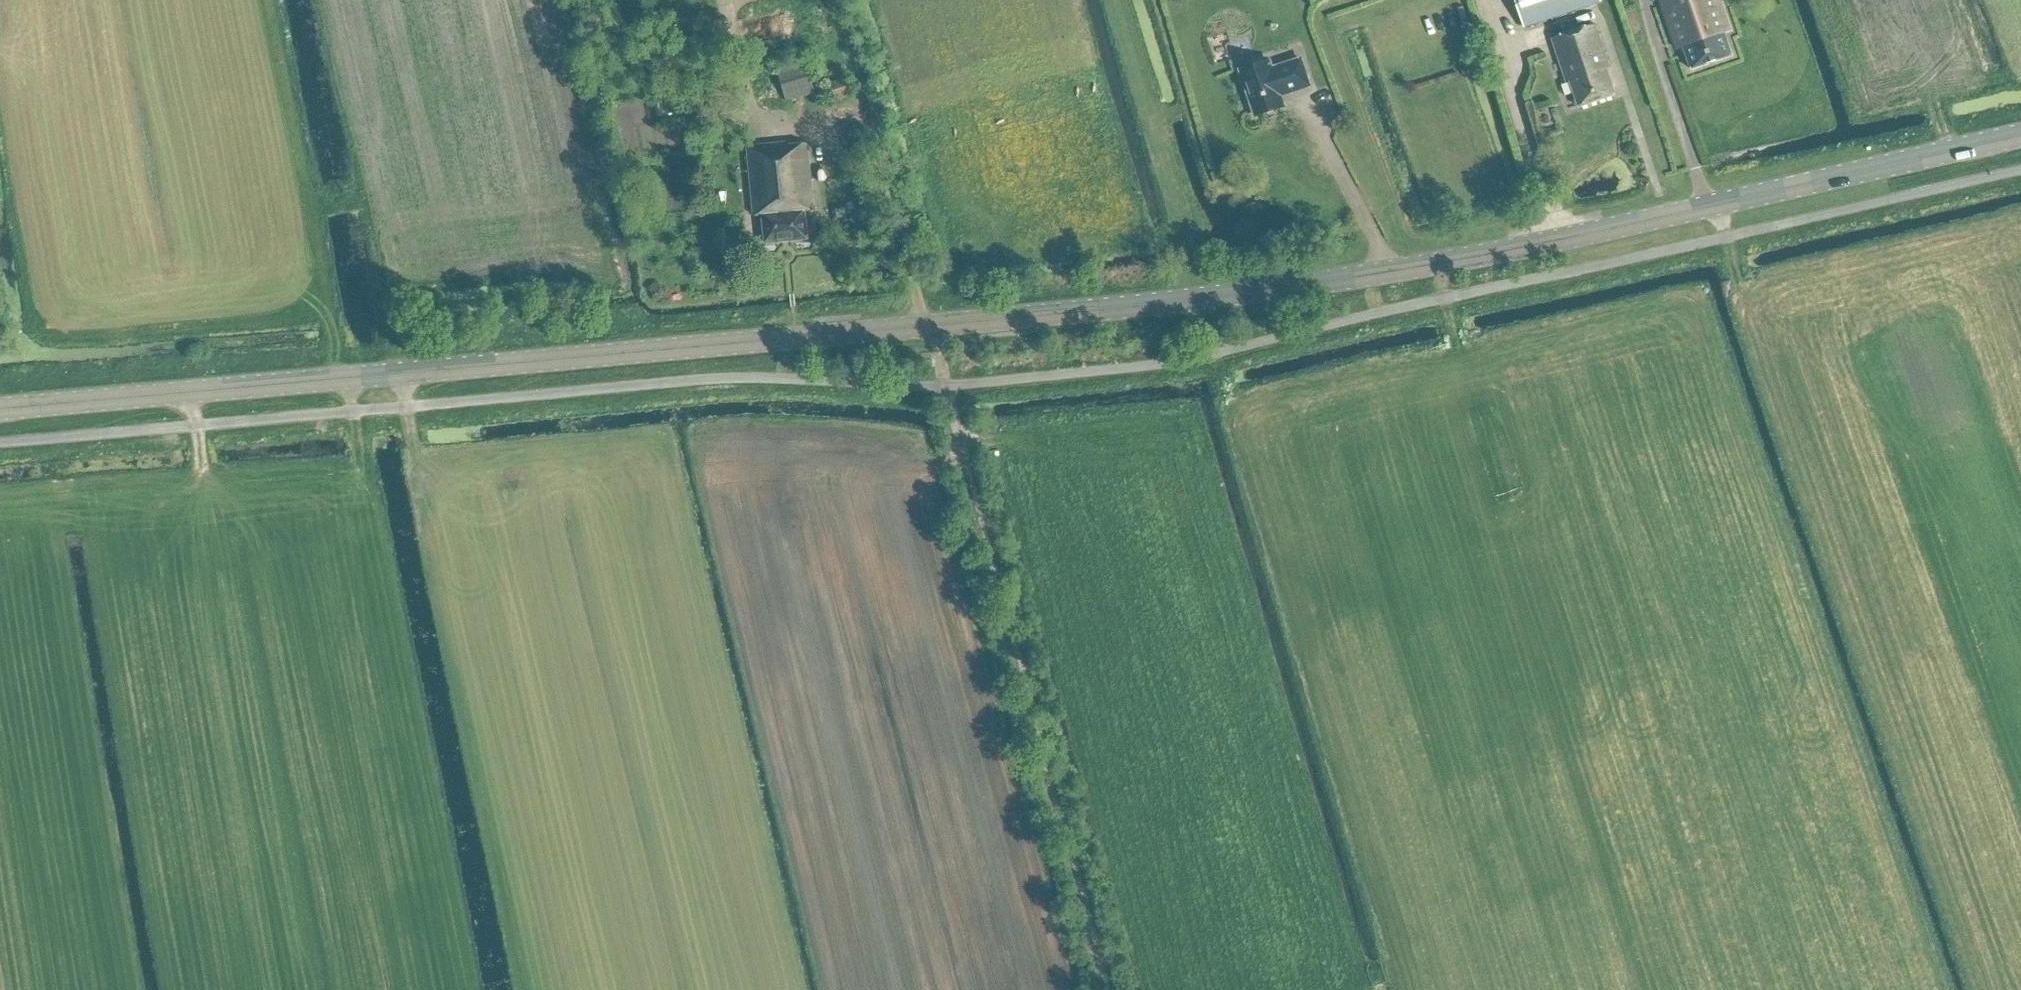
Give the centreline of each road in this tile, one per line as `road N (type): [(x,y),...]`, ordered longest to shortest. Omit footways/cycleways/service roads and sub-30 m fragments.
road 1 (secondary): [(2020,136),(1618,229),(1304,284),(0,409)]

